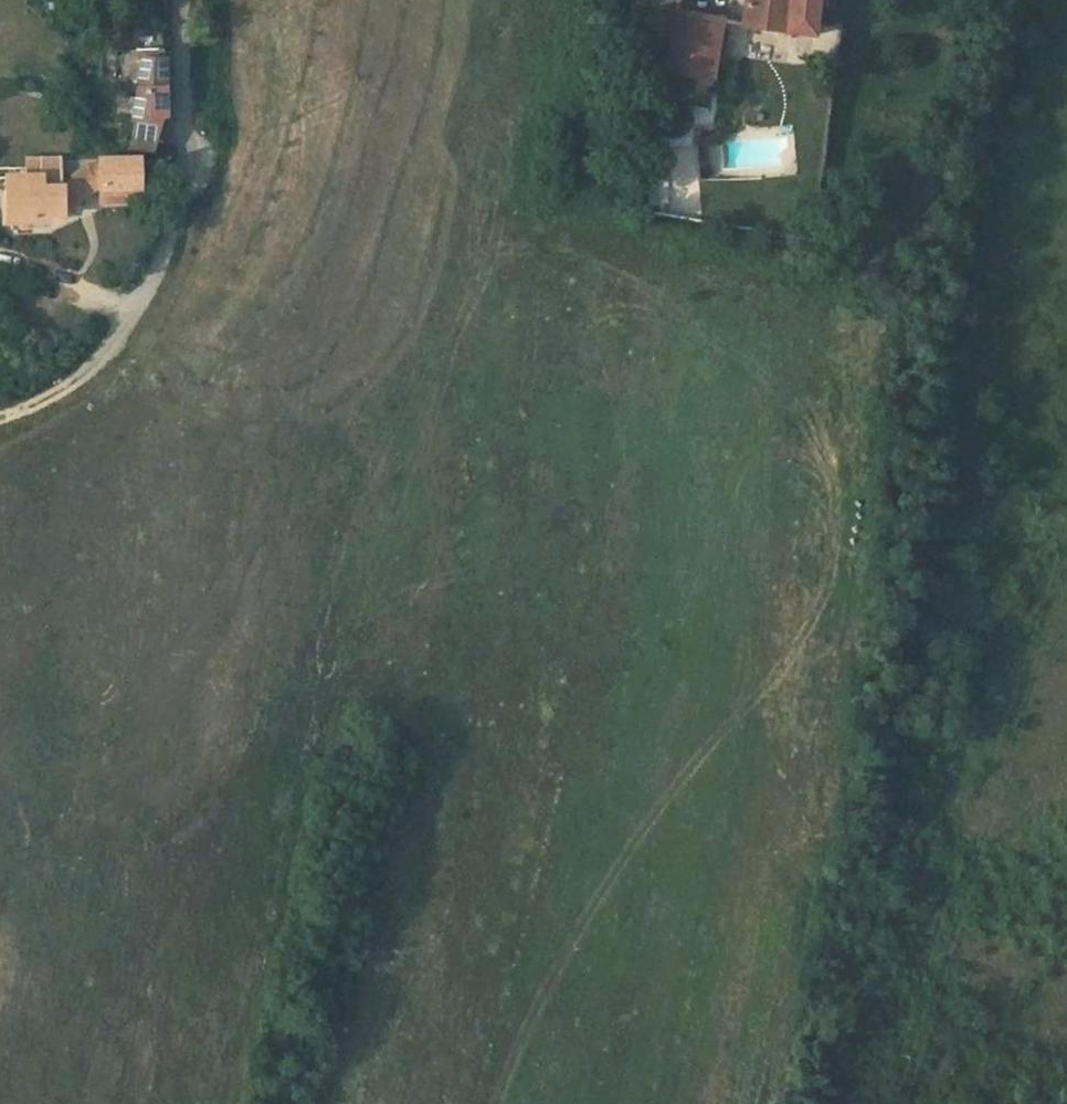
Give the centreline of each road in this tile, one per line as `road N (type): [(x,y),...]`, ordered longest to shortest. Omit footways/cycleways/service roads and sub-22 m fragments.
road 1 (residential): [(127,334),(175,212),(186,139),(183,0)]
road 2 (track): [(0,419),(87,376),(127,334)]

